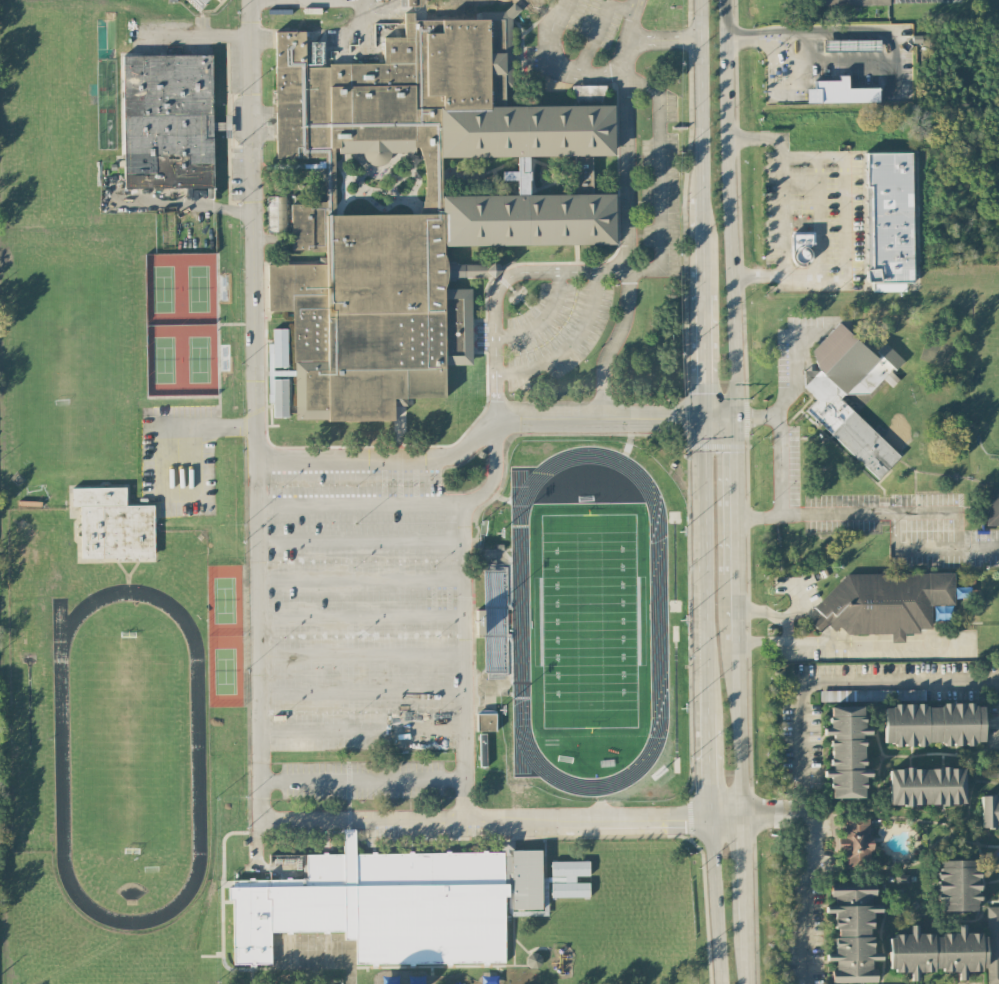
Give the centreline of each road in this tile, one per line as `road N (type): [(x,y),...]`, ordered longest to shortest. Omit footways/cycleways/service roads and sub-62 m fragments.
road 1 (residential): [(258,818),(249,582),(249,0)]
road 2 (tertiary): [(736,422),(496,420),(450,457),(251,459)]
road 3 (residential): [(258,818),(741,812)]
road 4 (residential): [(268,39),(103,41),(108,204),(249,210)]
road 5 (secondary): [(736,422),(725,0)]
road 6 (residential): [(464,818),(461,503),(483,495),(494,476),(496,420)]
road 7 (residential): [(950,511),(736,517)]
road 8 (secondary): [(699,230),(705,422)]
road 9 (secondary): [(741,812),(739,640)]
road 10 (secondary): [(711,813),(720,983)]
road 11 (secondary): [(700,0),(700,169)]
road 12 (secondary): [(704,555),(707,706)]
road 13 (residential): [(562,0),(547,38),(560,68),(619,66)]
road 14 (secondary): [(736,544),(736,422)]

